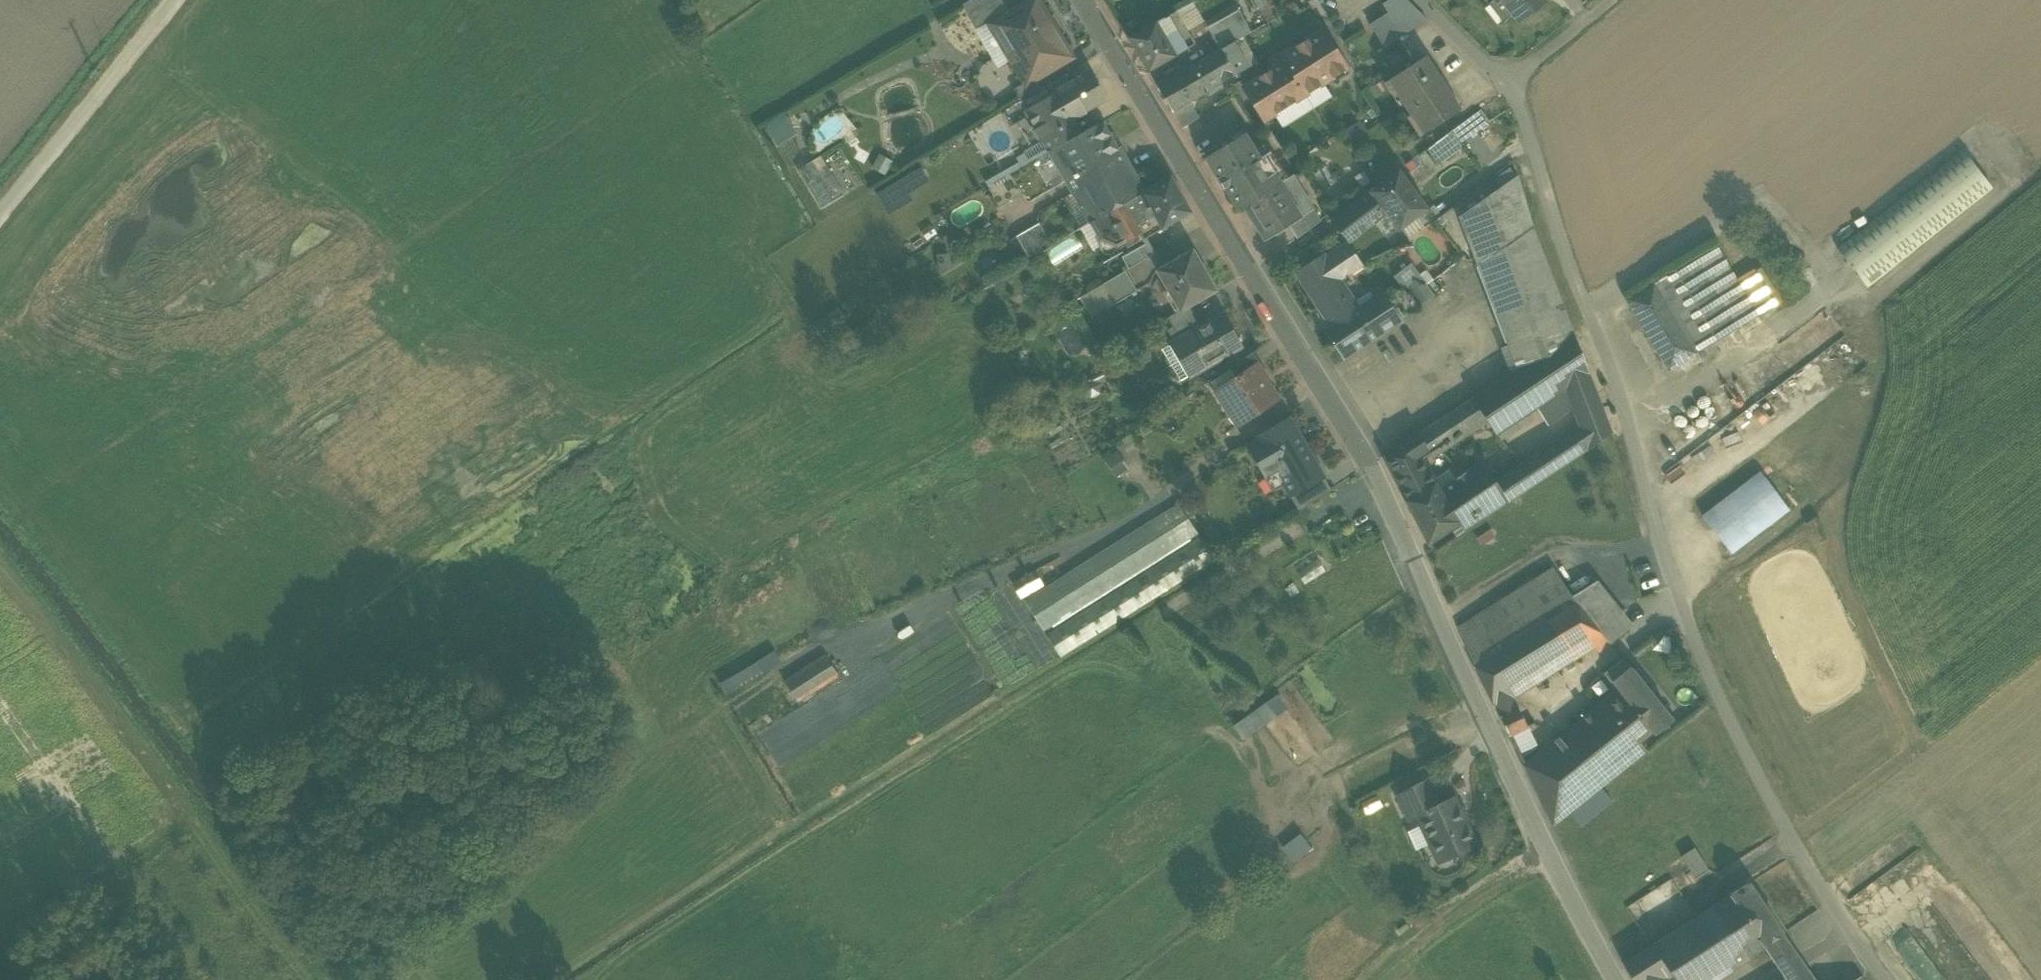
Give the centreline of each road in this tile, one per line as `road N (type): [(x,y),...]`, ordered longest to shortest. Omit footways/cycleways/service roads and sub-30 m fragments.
road 1 (residential): [(1087,0),(1242,265),(1370,464),(1613,979)]
road 2 (unclassified): [(1883,979),(1797,860),(1684,622),(1520,112),(1505,84),(1421,0)]
road 3 (unclassified): [(0,211),(175,0)]
road 4 (track): [(1553,860),(1456,916),(1382,979)]
road 5 (track): [(1611,0),(1505,84)]

